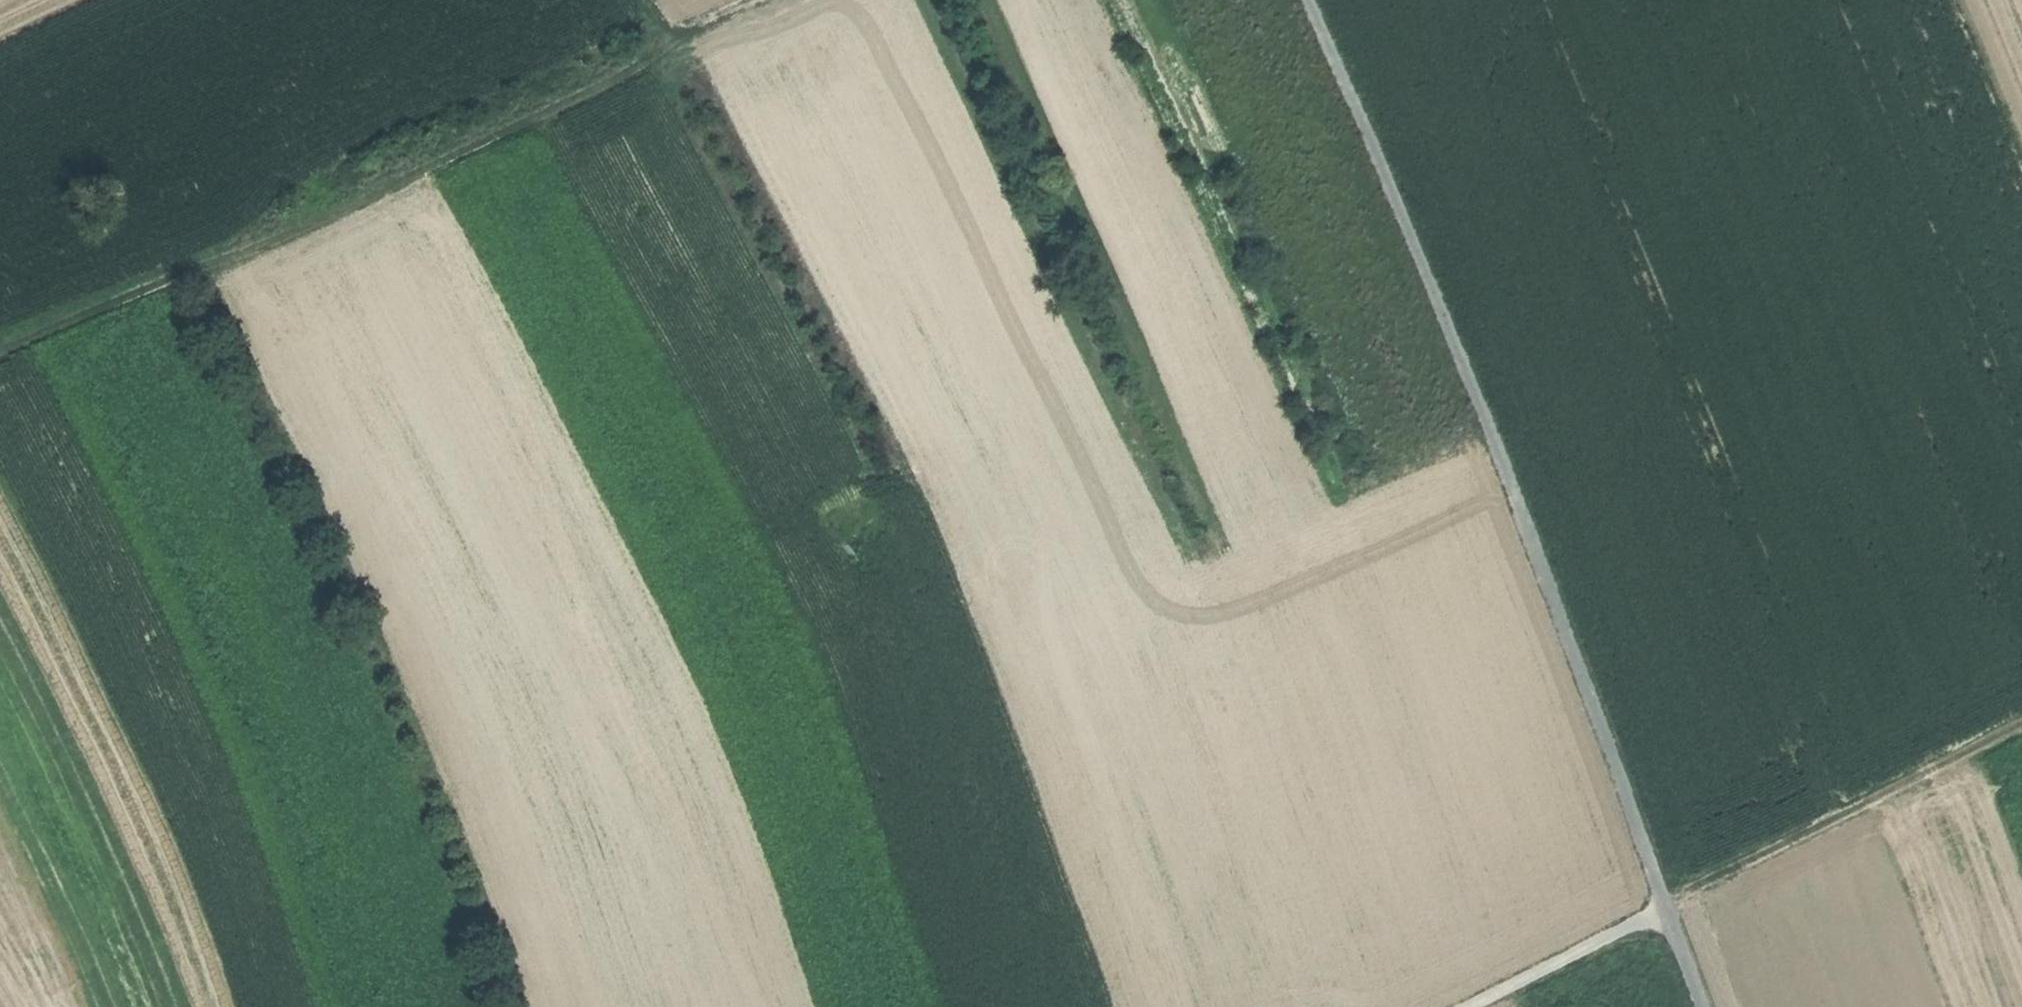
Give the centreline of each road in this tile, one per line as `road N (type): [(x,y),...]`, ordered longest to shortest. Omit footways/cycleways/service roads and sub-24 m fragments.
road 1 (track): [(1670,911),(1384,172),(1309,0)]
road 2 (track): [(774,0),(259,238),(0,342)]
road 3 (track): [(1670,911),(1471,1006)]

